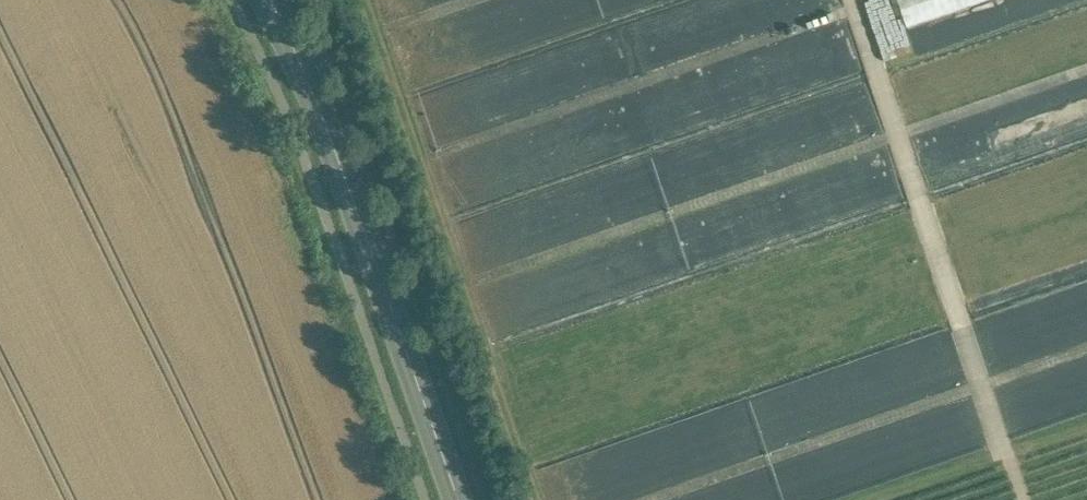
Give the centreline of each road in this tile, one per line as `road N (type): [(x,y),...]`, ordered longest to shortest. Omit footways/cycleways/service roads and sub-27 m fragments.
road 1 (secondary): [(465,499),(274,0)]

